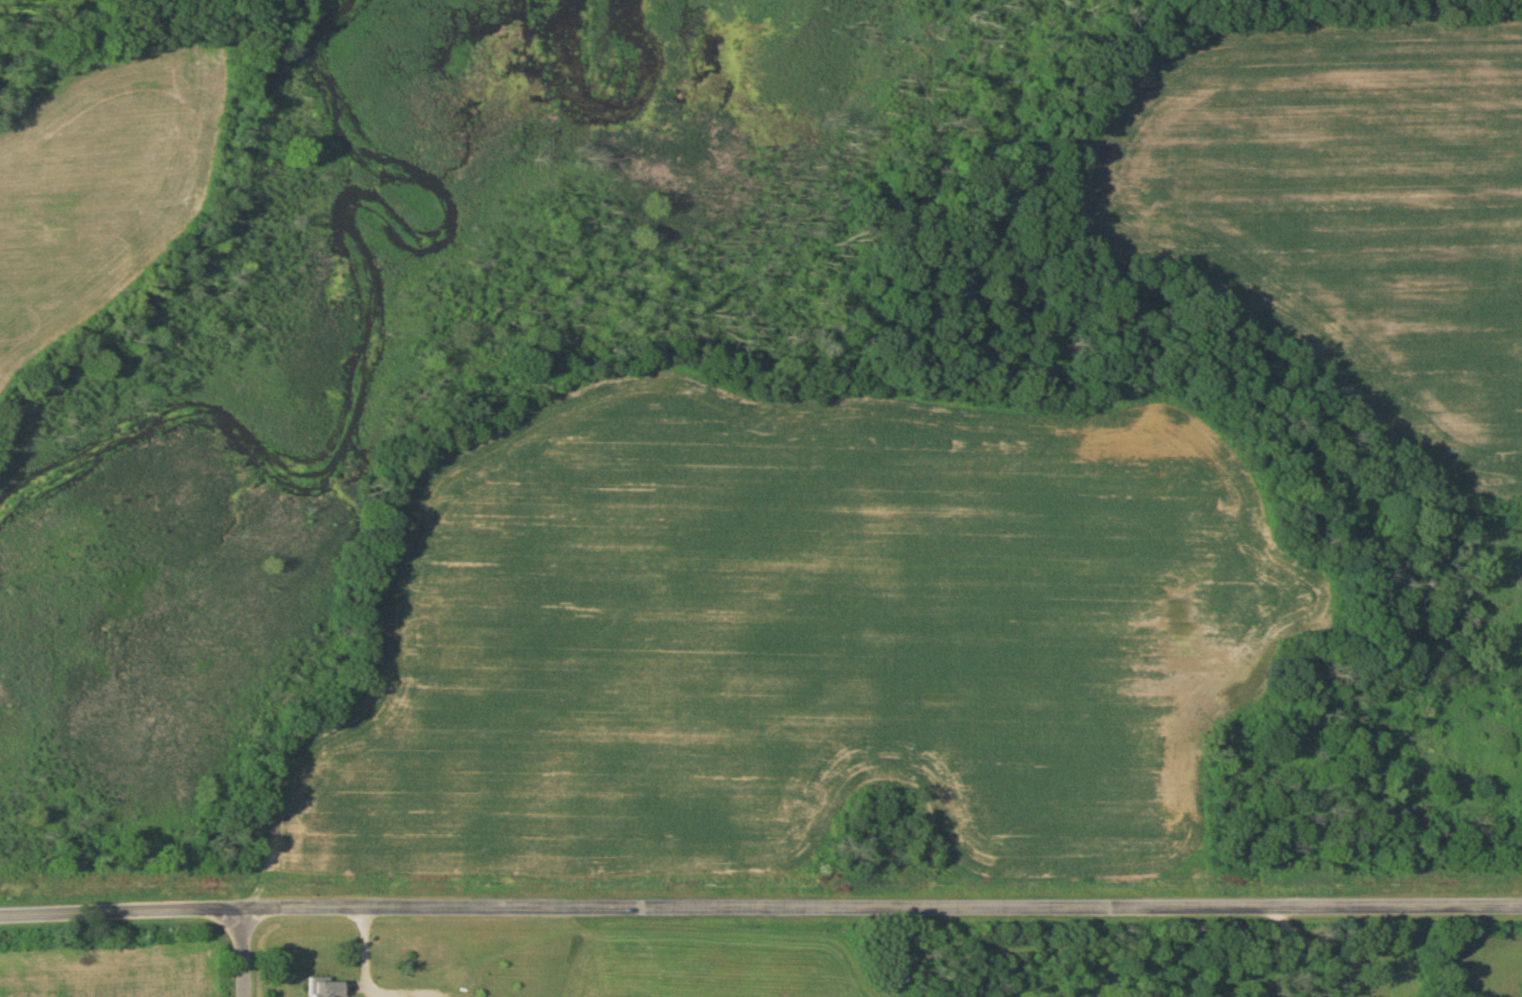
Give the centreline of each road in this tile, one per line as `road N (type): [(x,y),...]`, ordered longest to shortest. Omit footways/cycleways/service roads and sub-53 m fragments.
road 1 (residential): [(1521,907),(0,913)]

